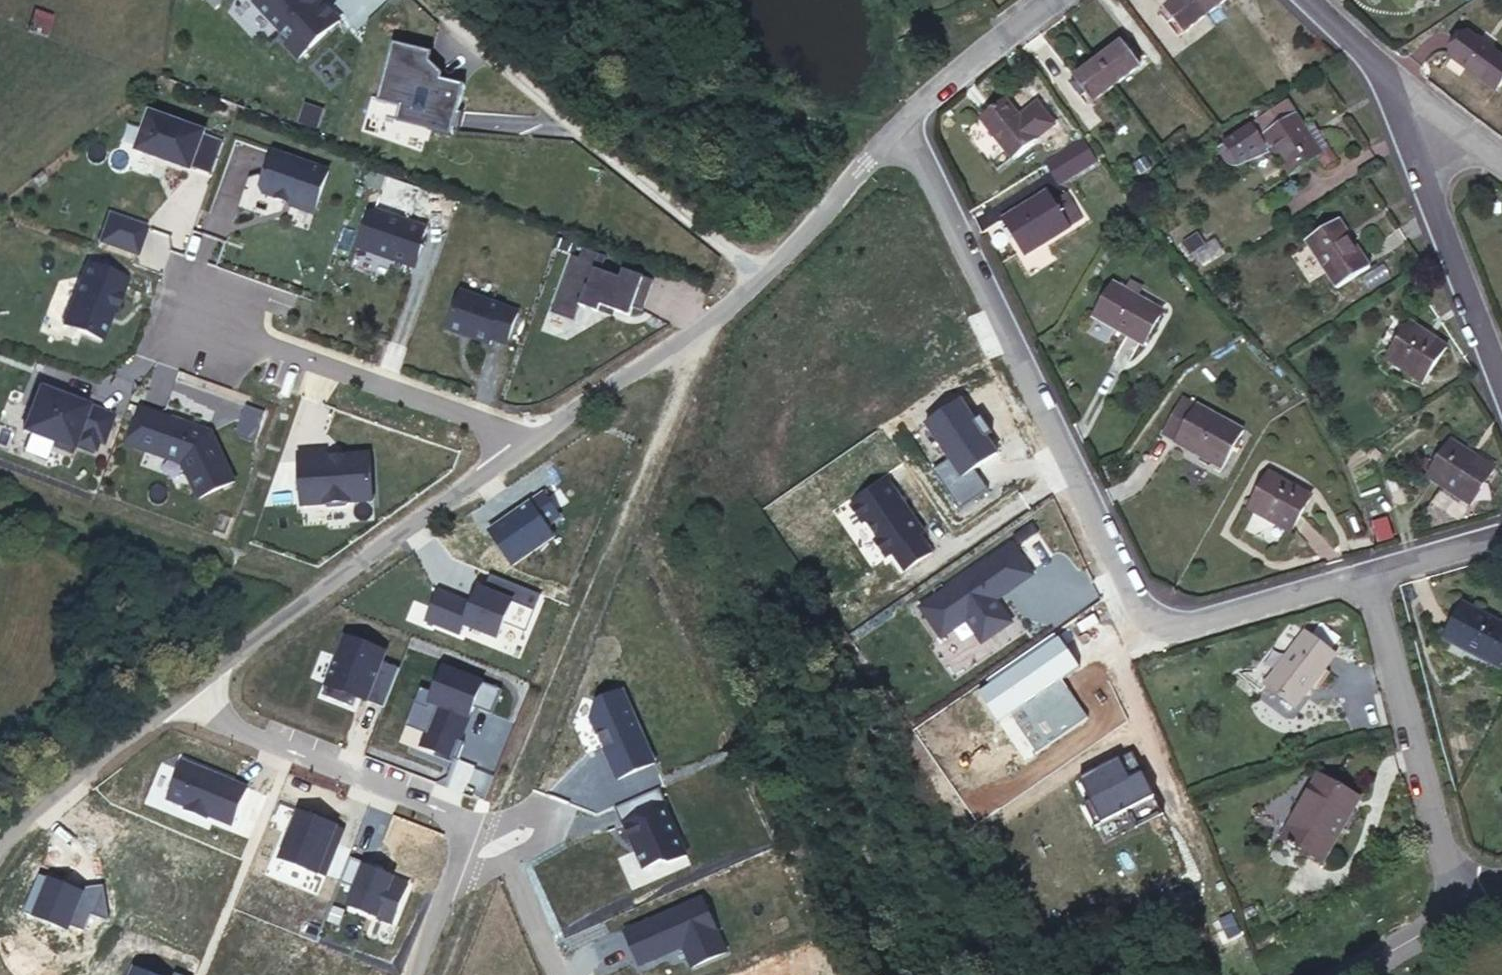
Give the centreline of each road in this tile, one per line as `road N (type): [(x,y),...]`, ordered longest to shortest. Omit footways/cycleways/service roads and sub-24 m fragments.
road 1 (residential): [(1366,577),(1206,622),(1177,624),(1150,613),(1126,581),(913,150),(892,134)]
road 2 (residential): [(420,0),(756,280)]
road 3 (residential): [(521,447),(192,692)]
road 4 (residential): [(206,319),(475,422),(521,447)]
road 5 (residential): [(1457,901),(1366,577)]
road 6 (residential): [(458,821),(216,718),(192,692)]
road 7 (residential): [(1429,102),(1423,172),(1501,384)]
road 8 (residential): [(756,280),(699,333),(521,447)]
road 9 (residential): [(192,692),(0,842)]
road 10 (residential): [(892,134),(1049,0)]
road 11 (residential): [(892,134),(756,280)]
road 12 (residential): [(504,862),(554,828),(531,811),(492,826),(458,821)]
road 13 (residential): [(1429,102),(1309,0)]
road 14 (residential): [(1501,536),(1366,577)]
road 15 (tertiary): [(1338,974),(1457,901)]
road 16 (residential): [(557,974),(504,862)]

